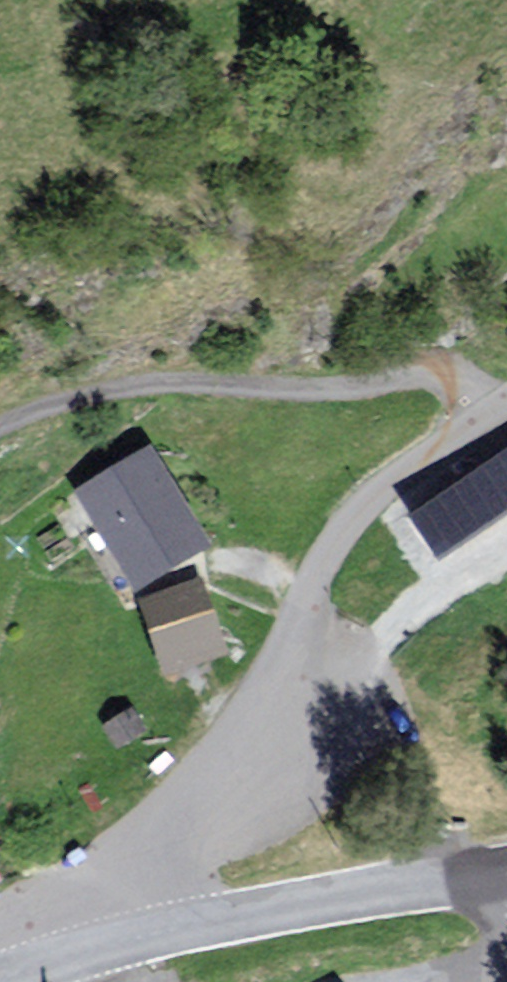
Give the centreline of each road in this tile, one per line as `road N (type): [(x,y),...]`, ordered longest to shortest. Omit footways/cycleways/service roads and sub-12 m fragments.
road 1 (unclassified): [(506,397),(403,468),(342,532),(255,714),(152,846),(130,908),(131,942)]
road 2 (track): [(497,404),(434,380),(107,399),(0,430)]
road 3 (unclassified): [(506,870),(324,895),(131,942)]
road 4 (unclassified): [(131,942),(0,981)]

